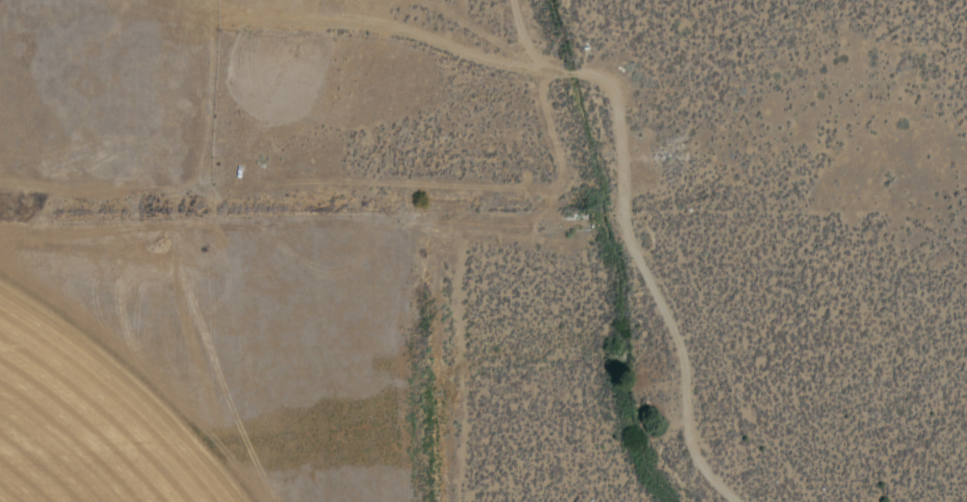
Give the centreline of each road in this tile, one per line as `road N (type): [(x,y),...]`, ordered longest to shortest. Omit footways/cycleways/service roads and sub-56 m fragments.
road 1 (track): [(506,0),(536,57),(578,66),(605,89),(615,221),(675,348),(679,437),(706,481),(731,501)]

